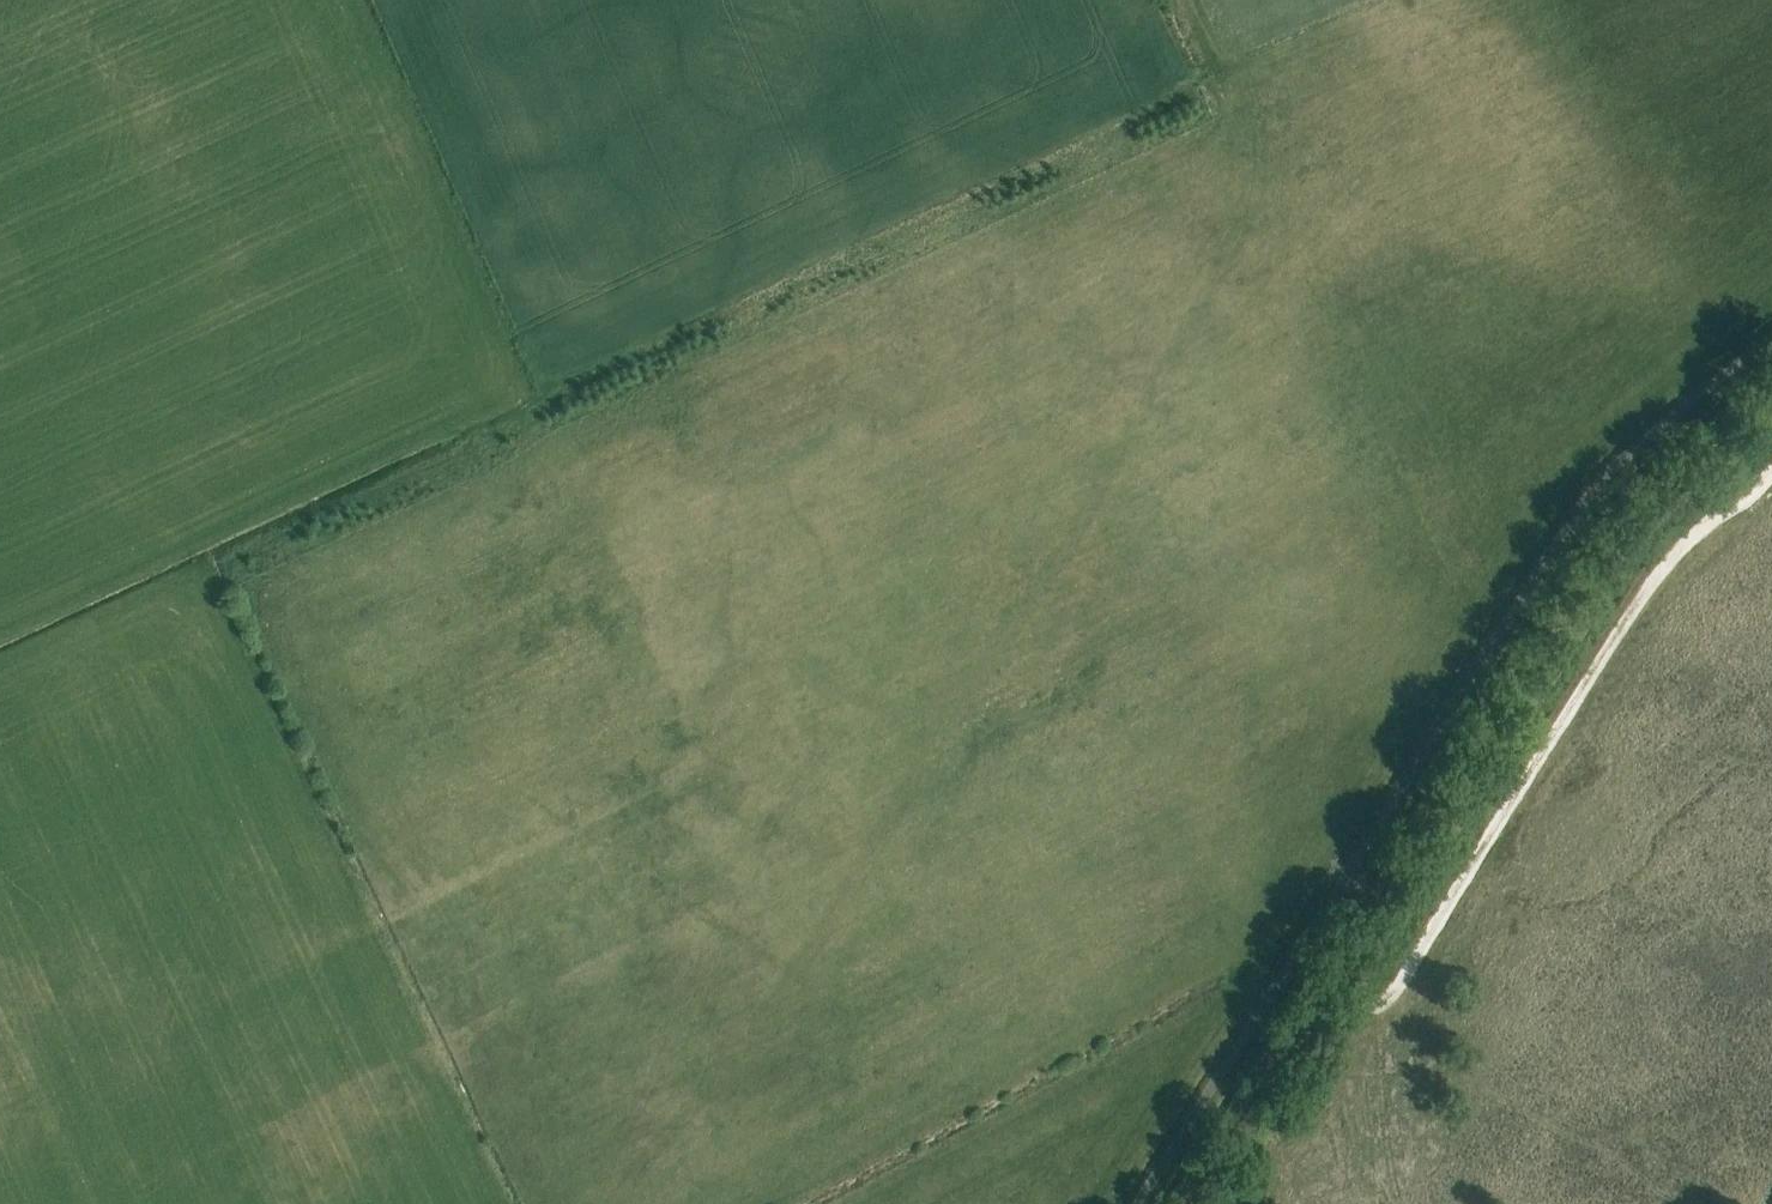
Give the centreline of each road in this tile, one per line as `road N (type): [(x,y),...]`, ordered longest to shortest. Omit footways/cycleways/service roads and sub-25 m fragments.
road 1 (track): [(1195,1203),(1309,1024),(1365,1014),(1401,981),(1652,580),(1771,470)]
road 2 (track): [(1177,0),(1208,66),(1346,0)]

